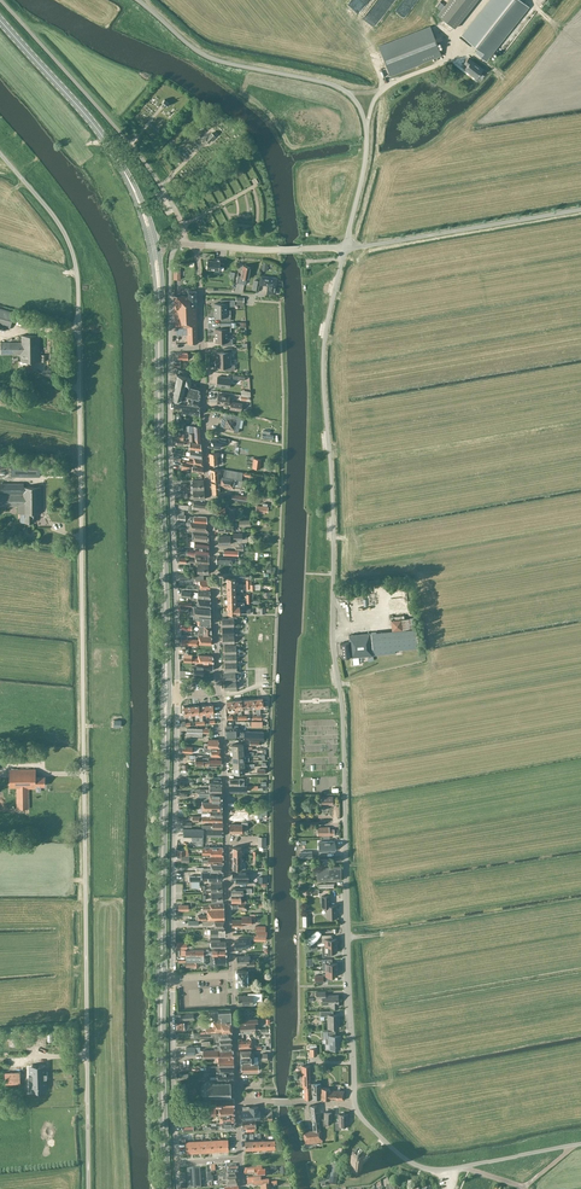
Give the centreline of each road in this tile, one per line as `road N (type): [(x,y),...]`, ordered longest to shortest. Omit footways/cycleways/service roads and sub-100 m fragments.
road 1 (unclassified): [(88,1188),(77,283),(54,216),(0,153)]
road 2 (unclassified): [(354,1104),(323,372),(345,247)]
road 3 (residential): [(177,695),(169,423),(175,244)]
road 4 (residential): [(220,695),(200,292)]
road 5 (unclassified): [(345,247),(368,143),(353,97),(324,82),(203,55),(137,0)]
road 6 (primary): [(166,662),(159,308)]
road 7 (unclassified): [(181,244),(182,225),(150,170),(0,0)]
road 8 (residential): [(172,979),(177,695)]
road 9 (residential): [(231,975),(220,695)]
road 10 (unclassified): [(580,209),(345,247)]
road 11 (primary): [(161,949),(166,727)]
road 12 (primary): [(120,163),(0,20)]
road 13 (residential): [(176,1163),(172,979)]
road 14 (primary): [(167,1188),(161,1019)]
road 15 (unclassified): [(464,1167),(438,1171),(410,1162),(354,1104)]
road 16 (residential): [(237,1101),(231,975)]

